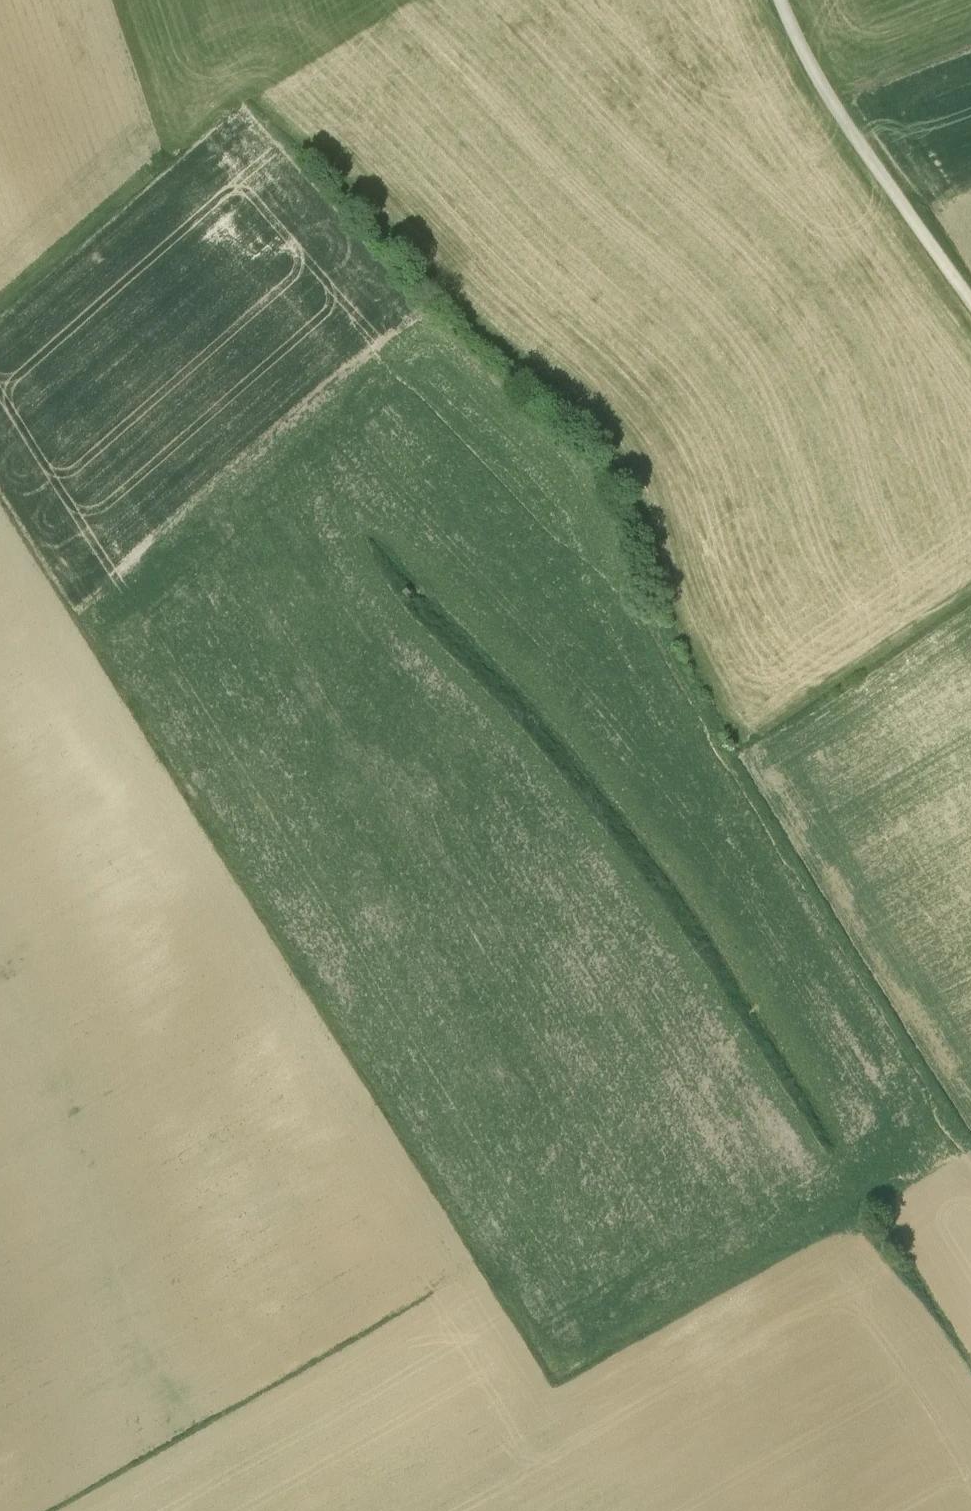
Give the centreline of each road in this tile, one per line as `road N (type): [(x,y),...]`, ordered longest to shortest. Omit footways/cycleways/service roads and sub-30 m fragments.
road 1 (unclassified): [(970,300),(840,114),(780,0)]

